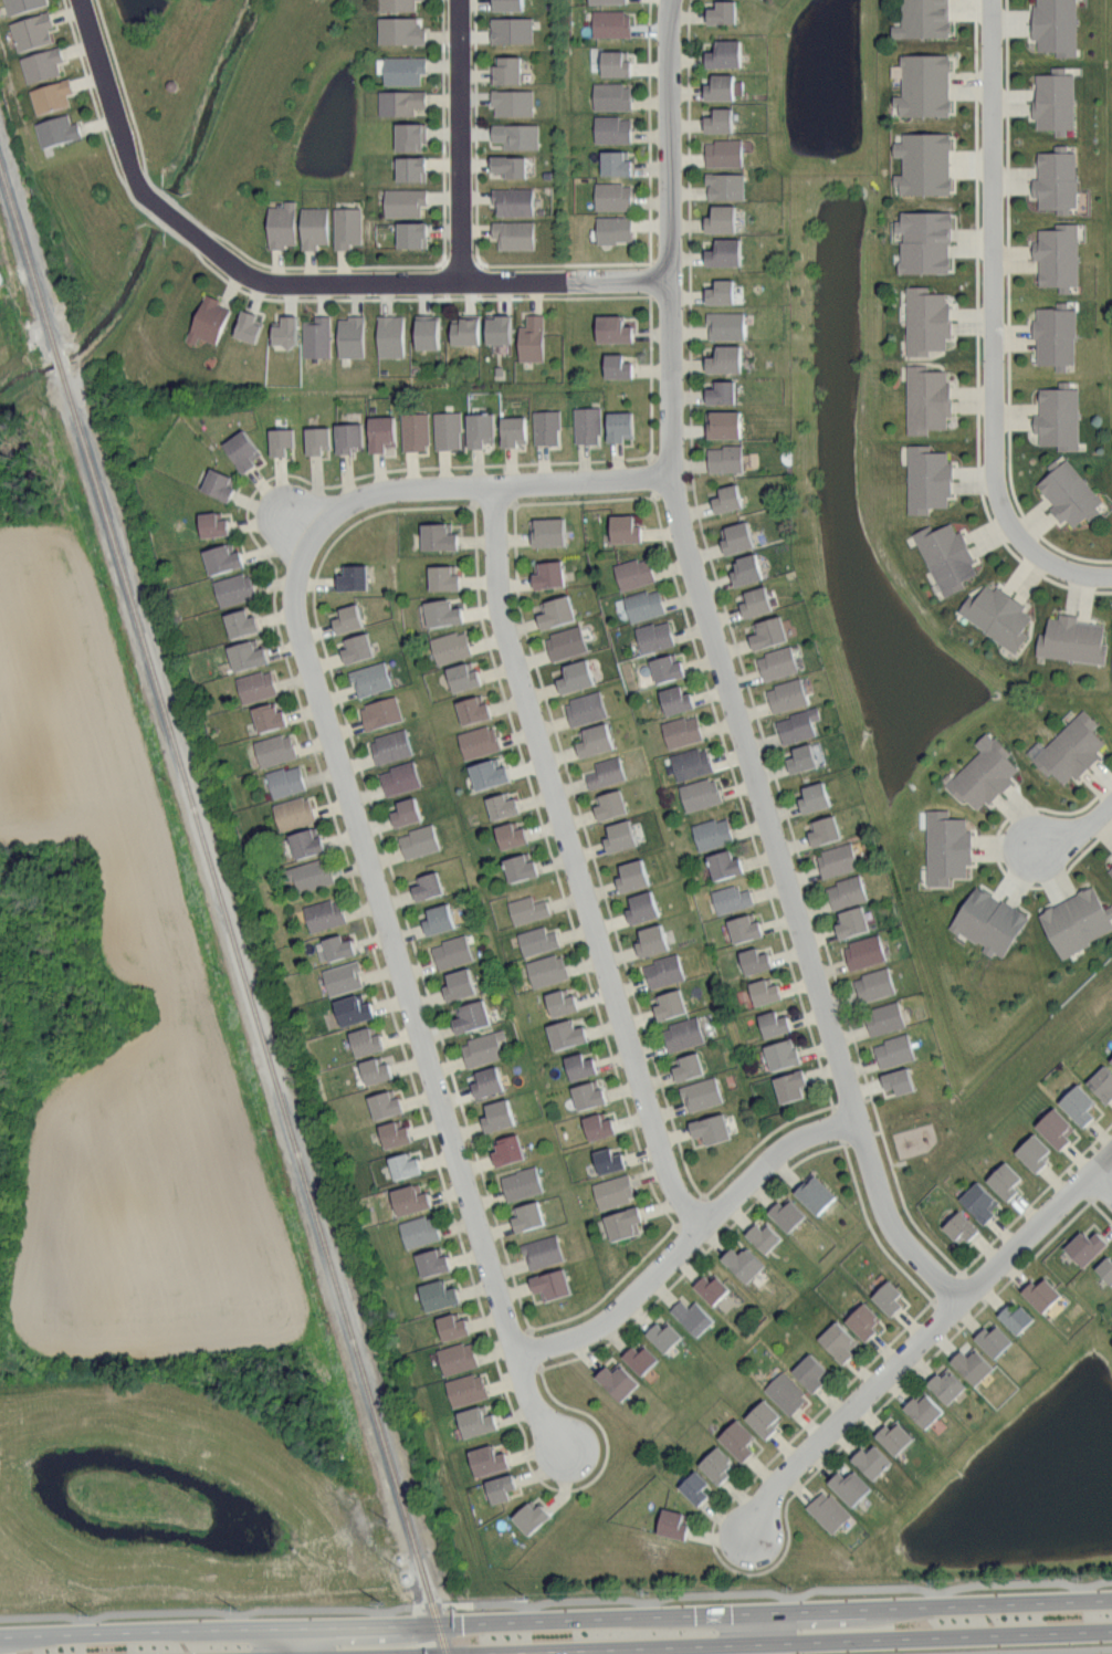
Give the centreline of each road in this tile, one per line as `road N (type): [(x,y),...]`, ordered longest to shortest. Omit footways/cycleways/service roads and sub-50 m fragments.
road 1 (residential): [(959,1301),(903,1245),(883,1211),(674,514),(669,0)]
road 2 (secondary): [(1111,1587),(0,1635)]
road 3 (residential): [(313,534),(296,572),(298,635),(525,1390),(565,1447)]
road 4 (residential): [(703,1225),(667,1172),(501,619),(493,484)]
road 5 (residential): [(1111,576),(1073,573),(1037,555),(1010,526),(996,491),(990,0)]
road 6 (secondary): [(471,1653),(1111,1623)]
road 7 (residential): [(753,1535),(778,1480),(1111,1150)]
road 8 (residential): [(669,281),(264,282),(190,229)]
road 9 (residential): [(514,1355),(599,1323),(783,1147),(857,1120)]
road 10 (residential): [(670,474),(382,491),(332,513),(313,534)]
road 11 (residential): [(460,282),(458,0)]
road 12 (residential): [(145,192),(80,0)]

